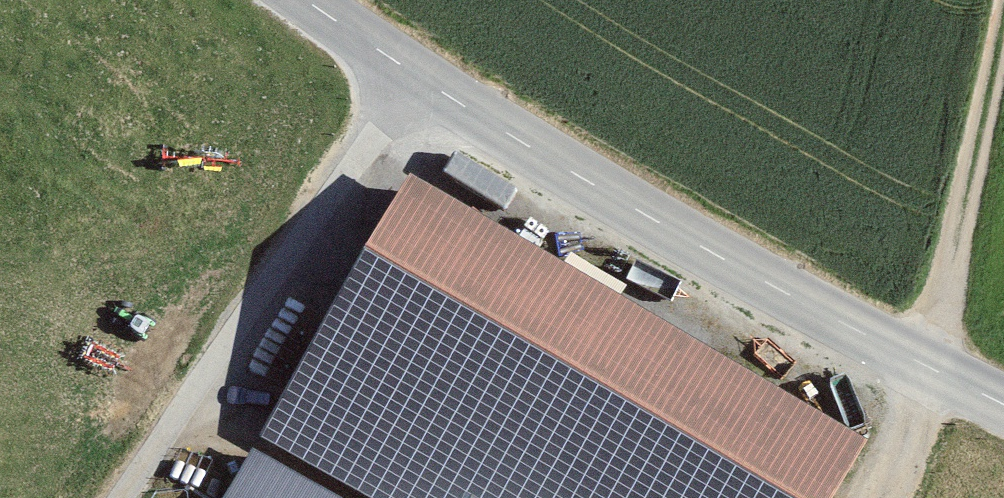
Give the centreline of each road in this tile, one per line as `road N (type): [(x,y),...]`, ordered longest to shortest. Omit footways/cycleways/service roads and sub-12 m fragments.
road 1 (tertiary): [(1003,391),(599,199),(402,71)]
road 2 (residential): [(127,497),(402,71)]
road 3 (track): [(924,353),(991,0)]
road 4 (tertiary): [(402,71),(302,0)]

